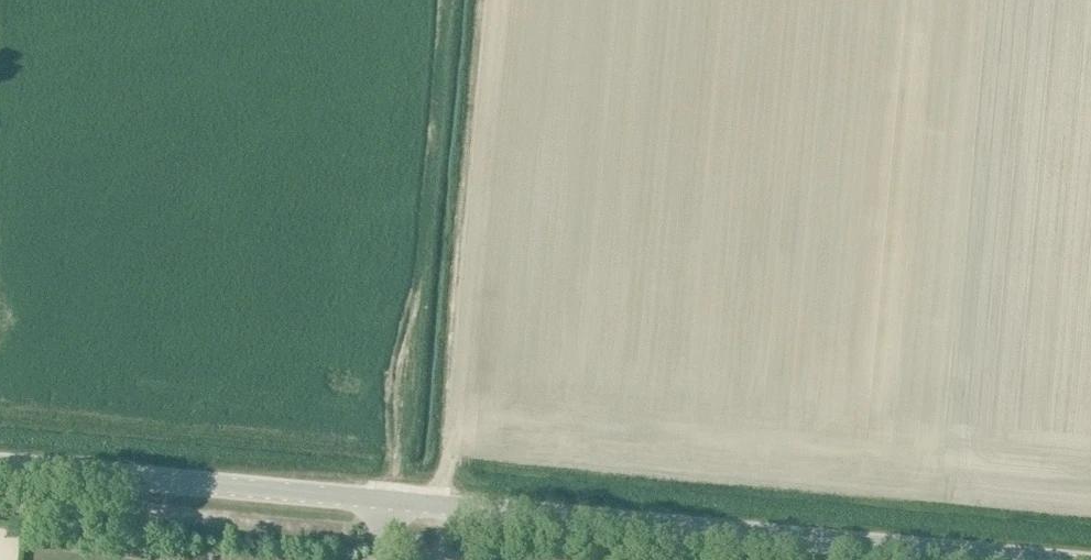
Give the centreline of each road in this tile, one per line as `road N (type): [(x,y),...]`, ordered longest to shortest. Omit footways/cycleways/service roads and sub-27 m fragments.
road 1 (unclassified): [(1026,559),(0,466)]

